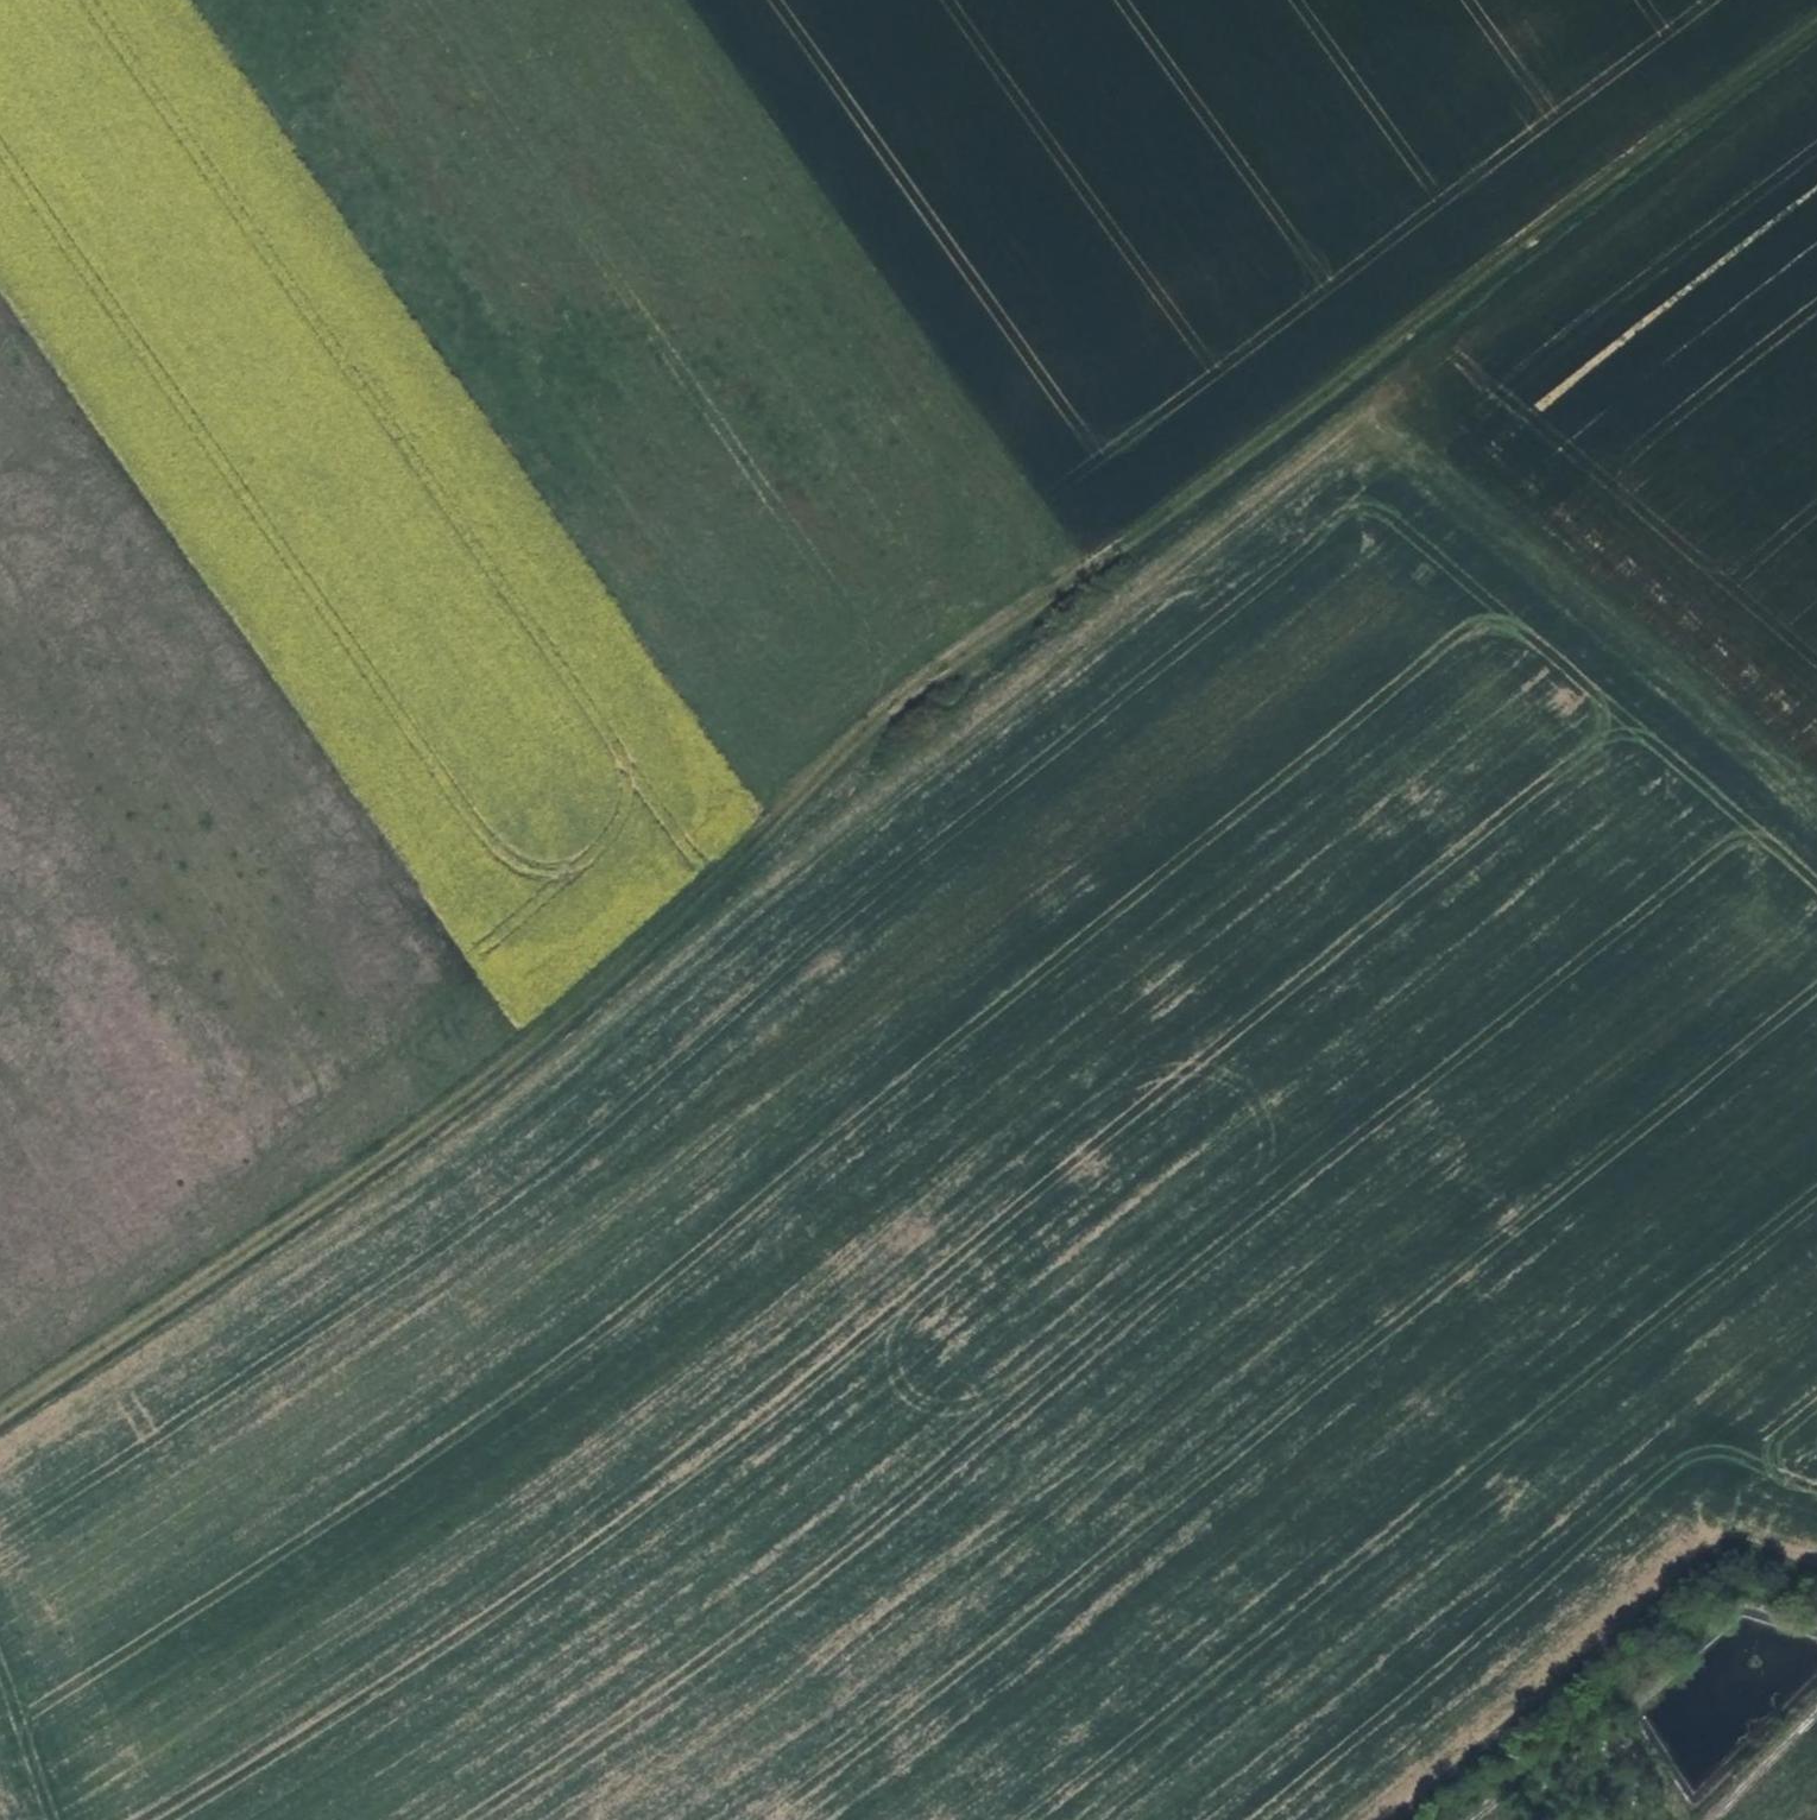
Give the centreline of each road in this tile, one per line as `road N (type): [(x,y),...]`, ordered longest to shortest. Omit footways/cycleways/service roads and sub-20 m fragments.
road 1 (track): [(0,1411),(239,1258),(667,934),(929,692),(1816,39)]
road 2 (track): [(1376,1819),(1677,1549),(1782,1538),(1816,1549)]

